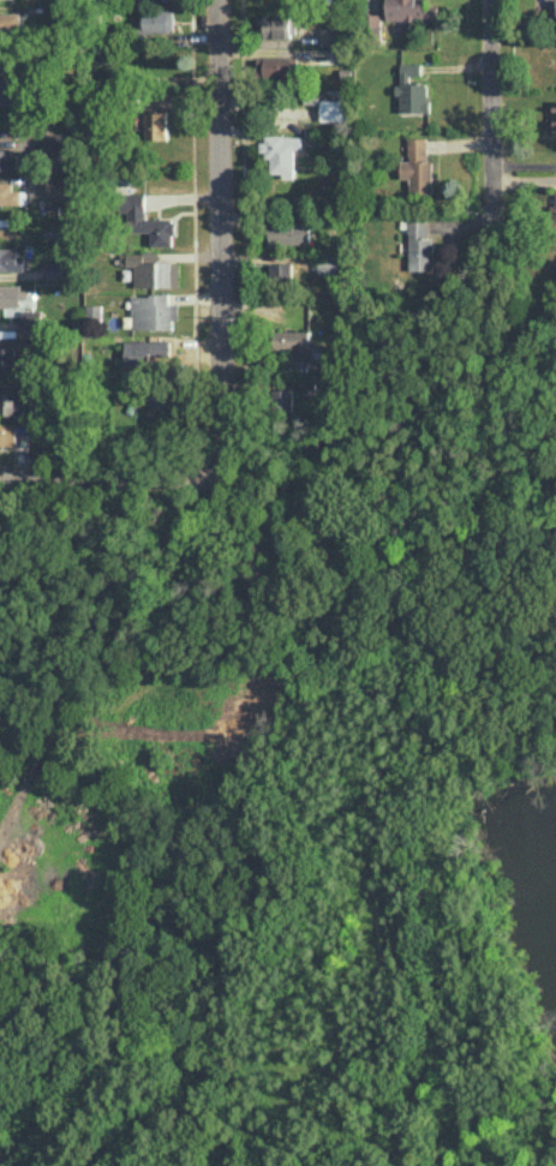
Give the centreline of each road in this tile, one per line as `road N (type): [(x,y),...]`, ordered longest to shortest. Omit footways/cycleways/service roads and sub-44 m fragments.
road 1 (residential): [(207,468),(222,448),(218,0)]
road 2 (residential): [(491,225),(490,0)]
road 3 (residential): [(0,480),(207,468)]

